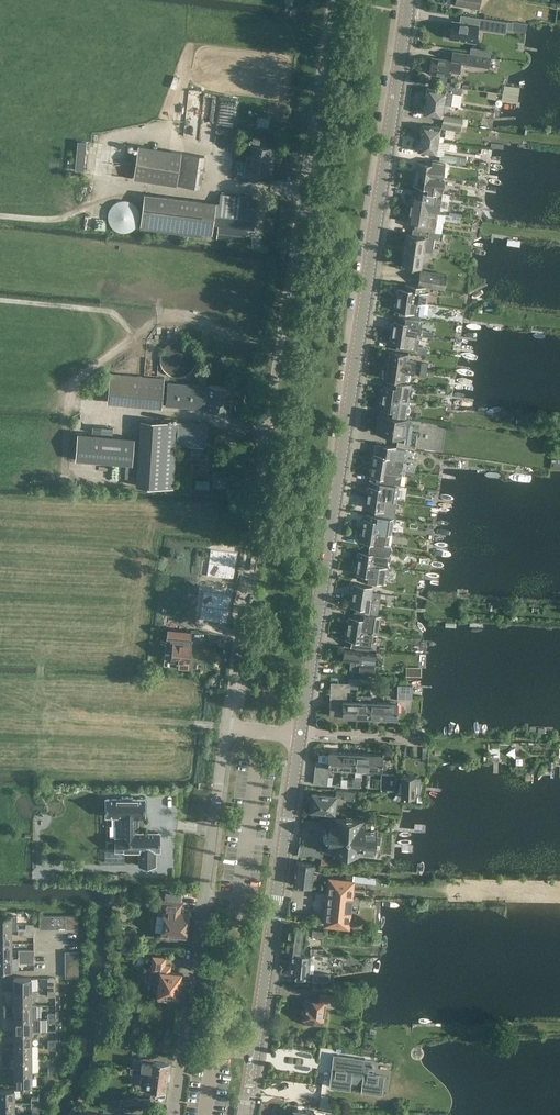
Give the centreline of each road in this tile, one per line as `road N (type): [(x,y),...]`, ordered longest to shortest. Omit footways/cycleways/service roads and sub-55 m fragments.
road 1 (secondary): [(301,736),(407,0)]
road 2 (unclassified): [(227,728),(333,0)]
road 3 (residential): [(176,1114),(227,728)]
road 4 (secondary): [(245,1114),(301,736)]
road 5 (track): [(0,216),(45,221),(136,185),(212,193),(218,182),(302,199)]
road 6 (track): [(0,721),(227,728)]

